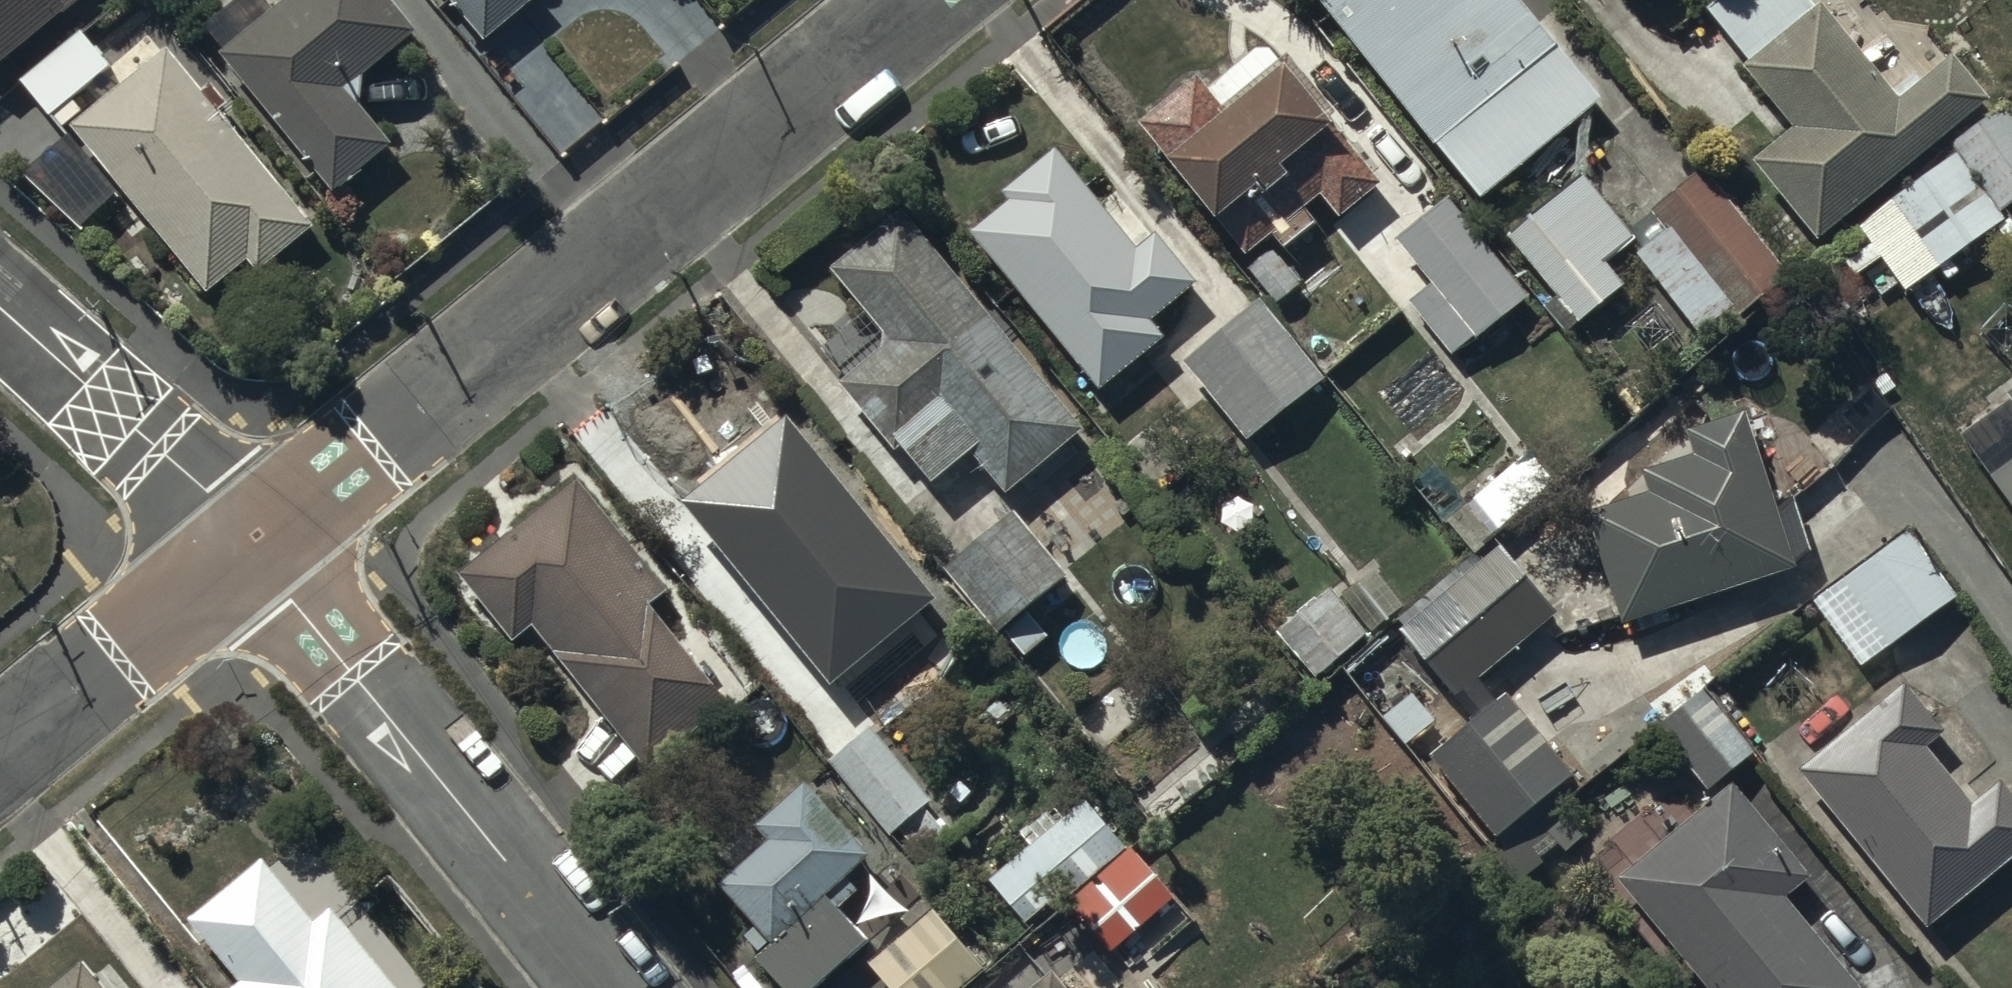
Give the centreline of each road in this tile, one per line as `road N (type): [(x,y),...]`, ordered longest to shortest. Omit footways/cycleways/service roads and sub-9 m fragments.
road 1 (residential): [(249,546),(921,0)]
road 2 (residential): [(612,987),(249,546)]
road 3 (residential): [(249,546),(211,497),(0,310)]
road 4 (residential): [(0,751),(249,546)]

